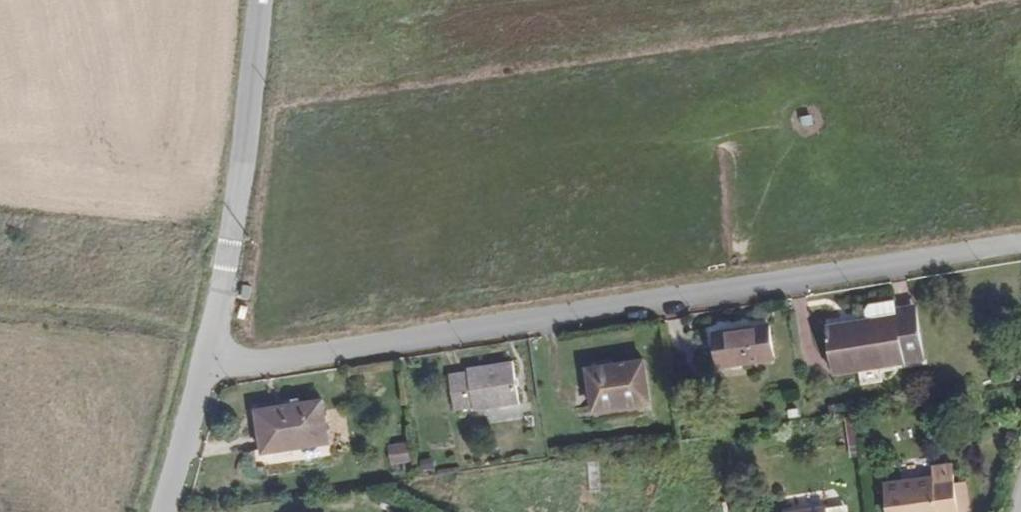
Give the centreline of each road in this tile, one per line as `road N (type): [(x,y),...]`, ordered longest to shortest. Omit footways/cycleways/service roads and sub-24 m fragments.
road 1 (residential): [(208,375),(1020,246)]
road 2 (unclassified): [(230,257),(262,0)]
road 3 (residential): [(208,375),(167,511)]

